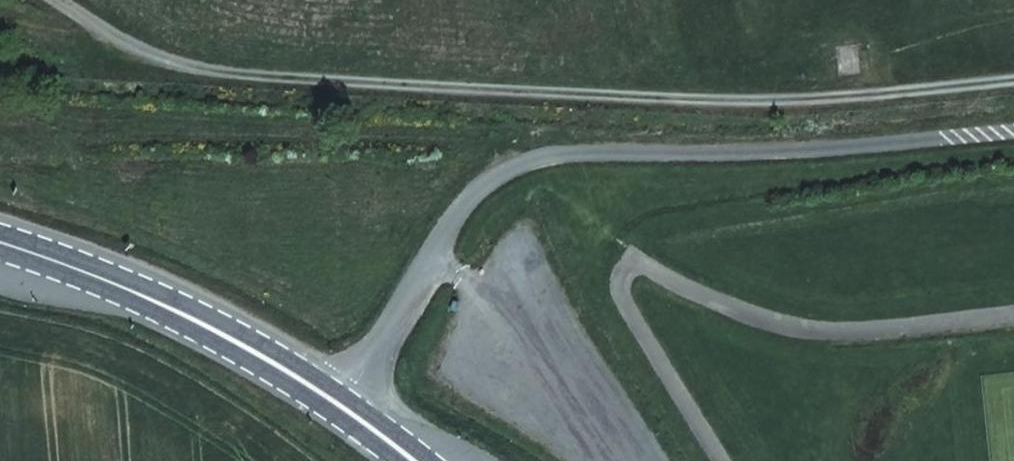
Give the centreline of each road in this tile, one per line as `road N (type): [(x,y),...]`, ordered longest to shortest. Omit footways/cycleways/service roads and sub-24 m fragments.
road 1 (track): [(1013,83),(762,106),(214,70),(145,51),(63,0)]
road 2 (unclassified): [(1013,134),(566,159),(508,172),(464,208),(343,406)]
road 3 (primary): [(0,247),(226,327),(343,406)]

